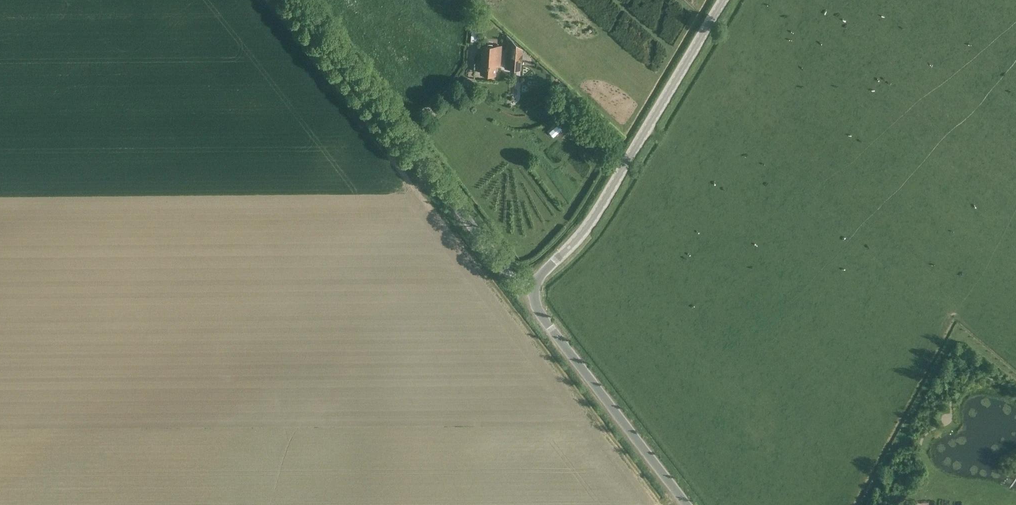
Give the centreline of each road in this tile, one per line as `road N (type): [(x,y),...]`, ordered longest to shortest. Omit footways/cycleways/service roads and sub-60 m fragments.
road 1 (unclassified): [(526,279),(301,0)]
road 2 (unclassified): [(526,279),(587,222),(726,0)]
road 3 (unclassified): [(690,504),(526,279)]

